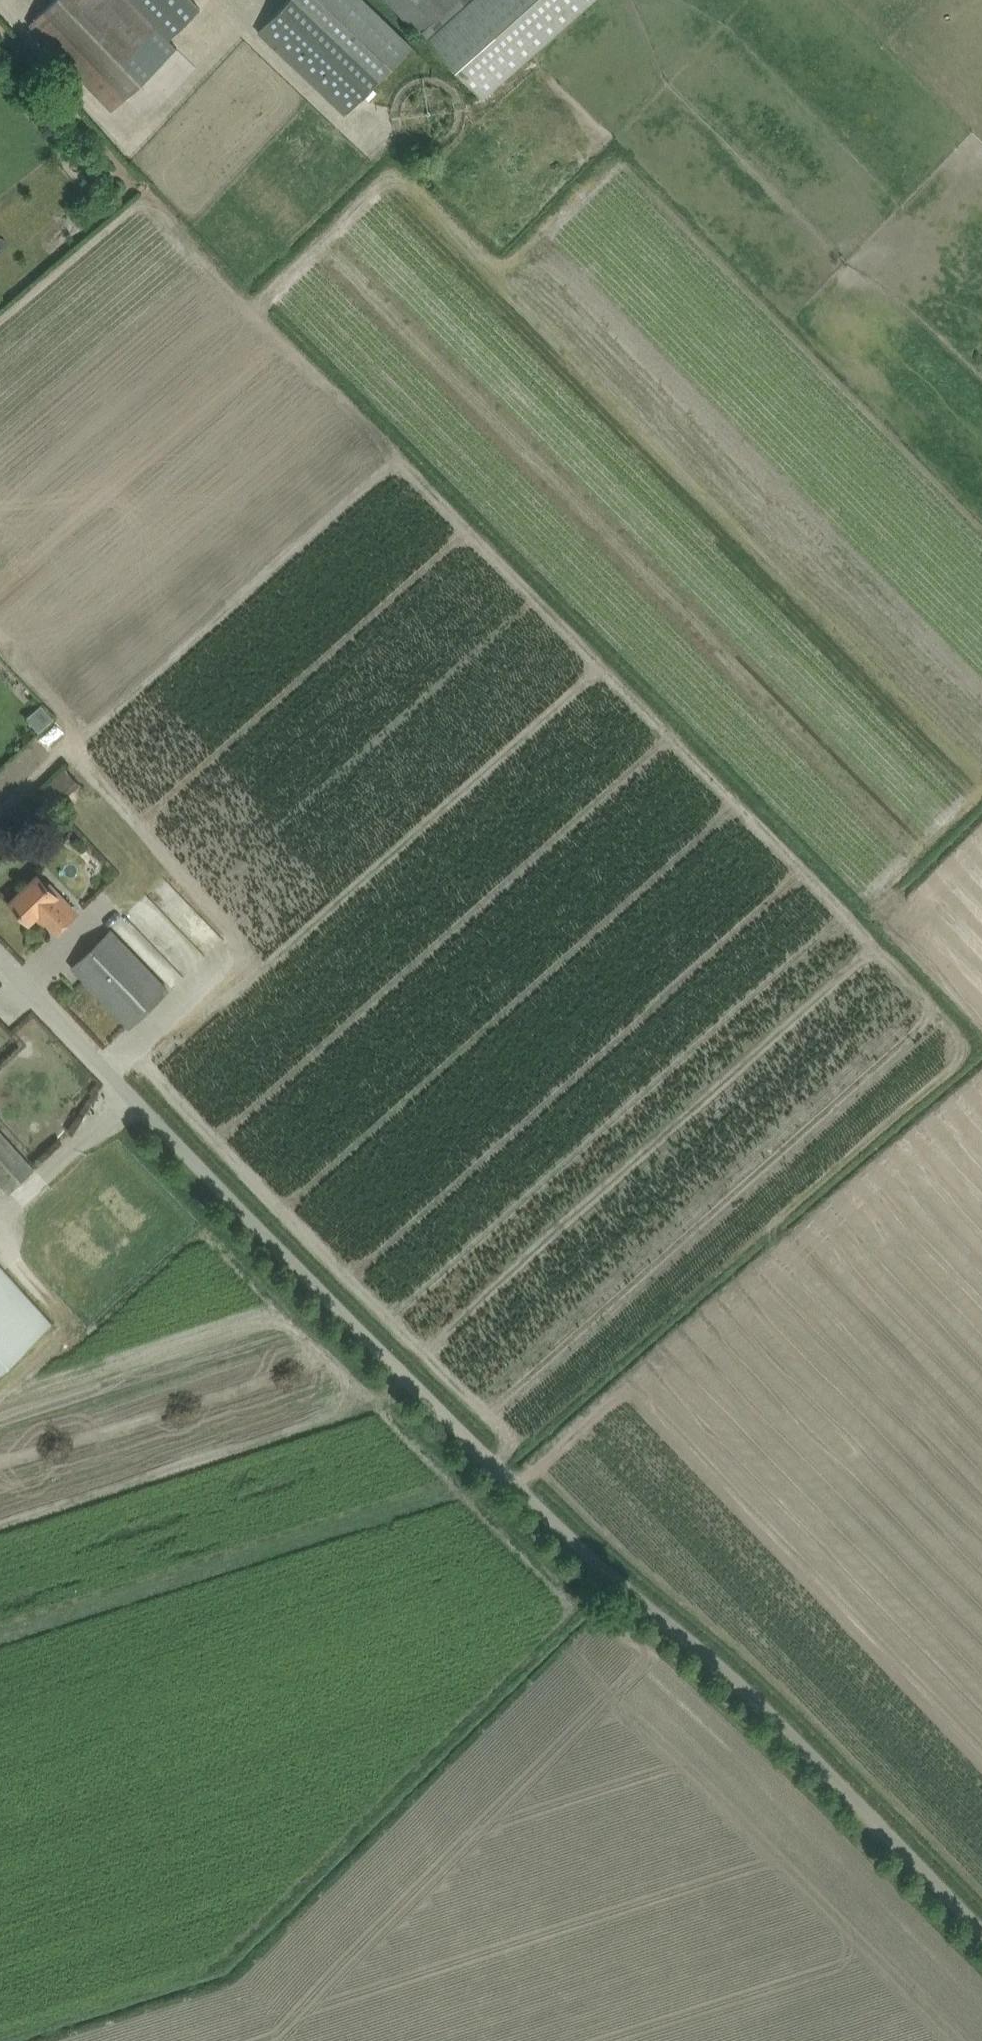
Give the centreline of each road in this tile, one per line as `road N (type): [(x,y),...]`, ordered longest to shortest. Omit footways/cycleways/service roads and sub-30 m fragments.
road 1 (unclassified): [(981,1931),(751,1696),(452,1422),(0,958)]

